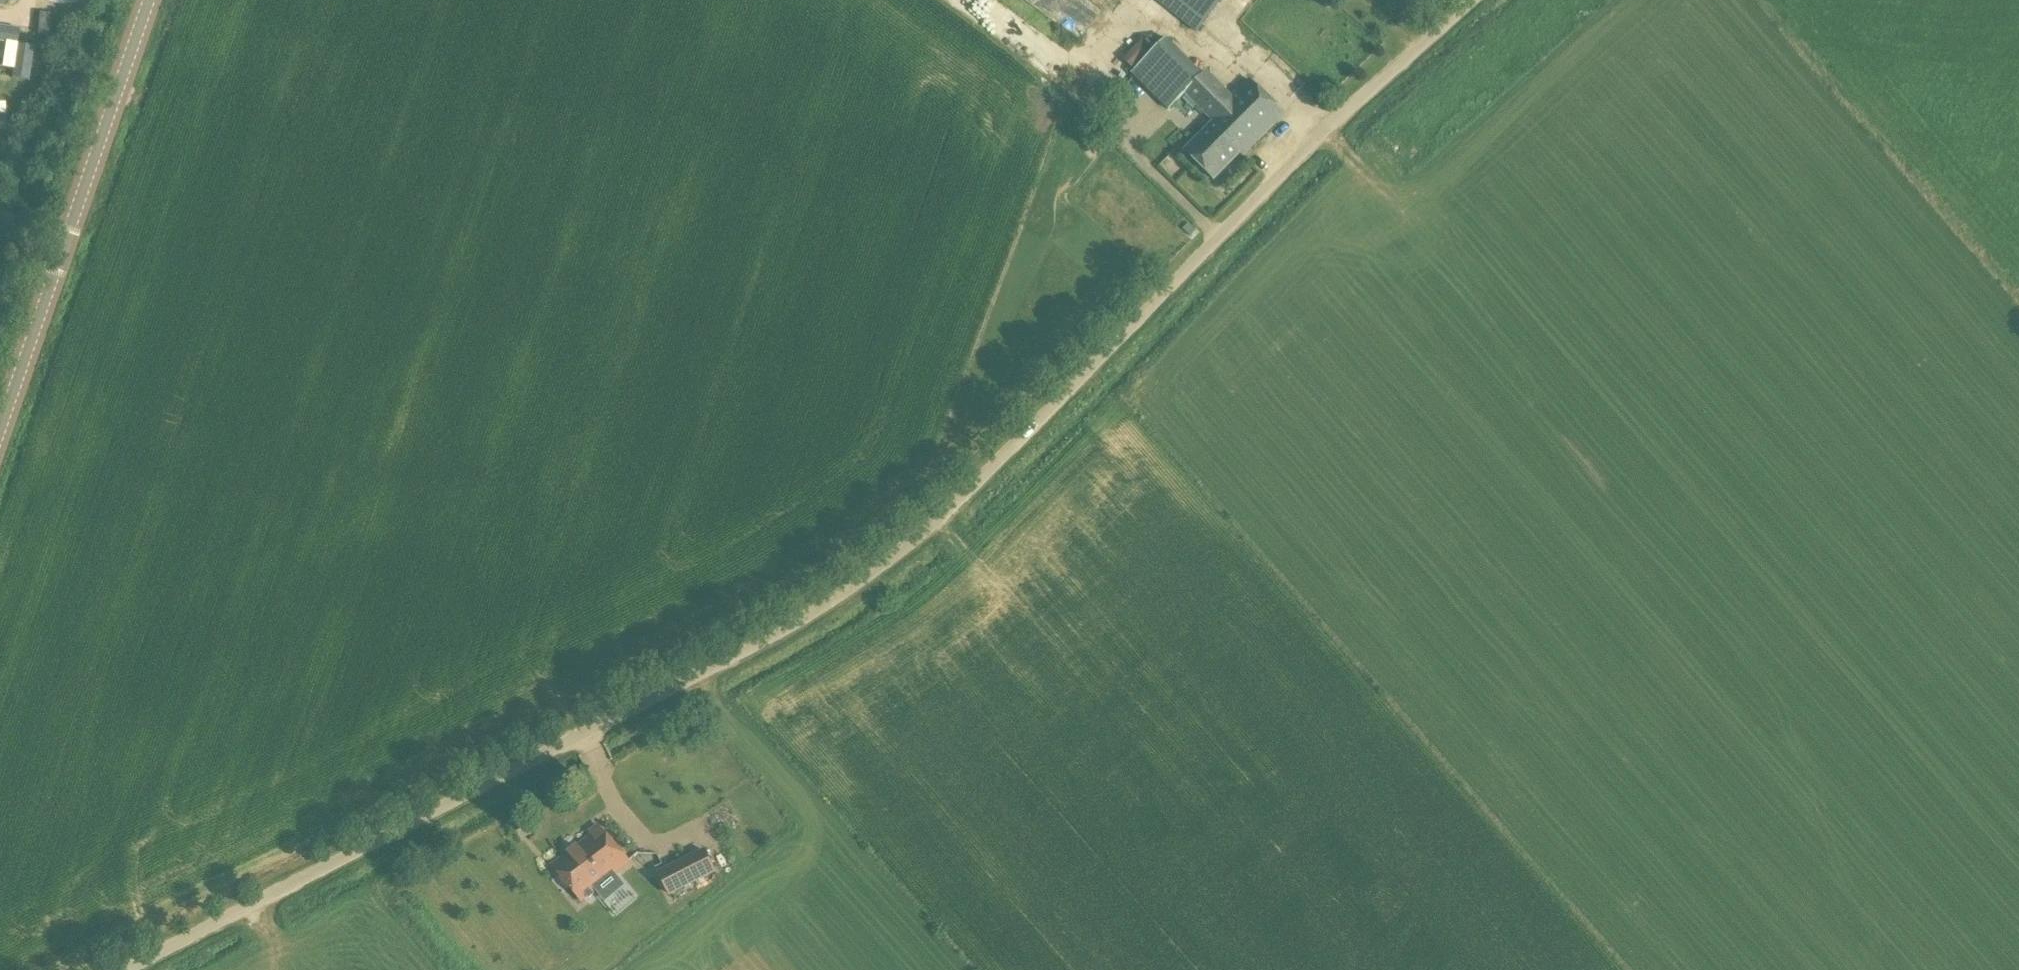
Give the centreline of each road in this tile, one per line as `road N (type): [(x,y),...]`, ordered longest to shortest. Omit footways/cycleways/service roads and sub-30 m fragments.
road 1 (unclassified): [(122,969),(783,630),(913,543),(1282,171),(1471,0)]
road 2 (tertiary): [(0,415),(145,0)]

